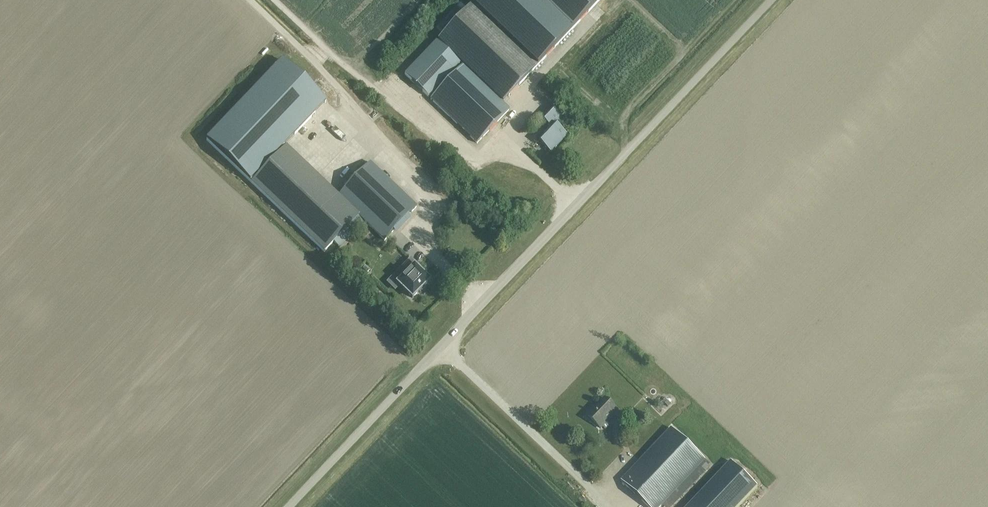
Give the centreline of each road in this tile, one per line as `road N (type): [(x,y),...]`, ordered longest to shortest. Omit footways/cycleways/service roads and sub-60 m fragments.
road 1 (tertiary): [(287,506),(770,0)]

